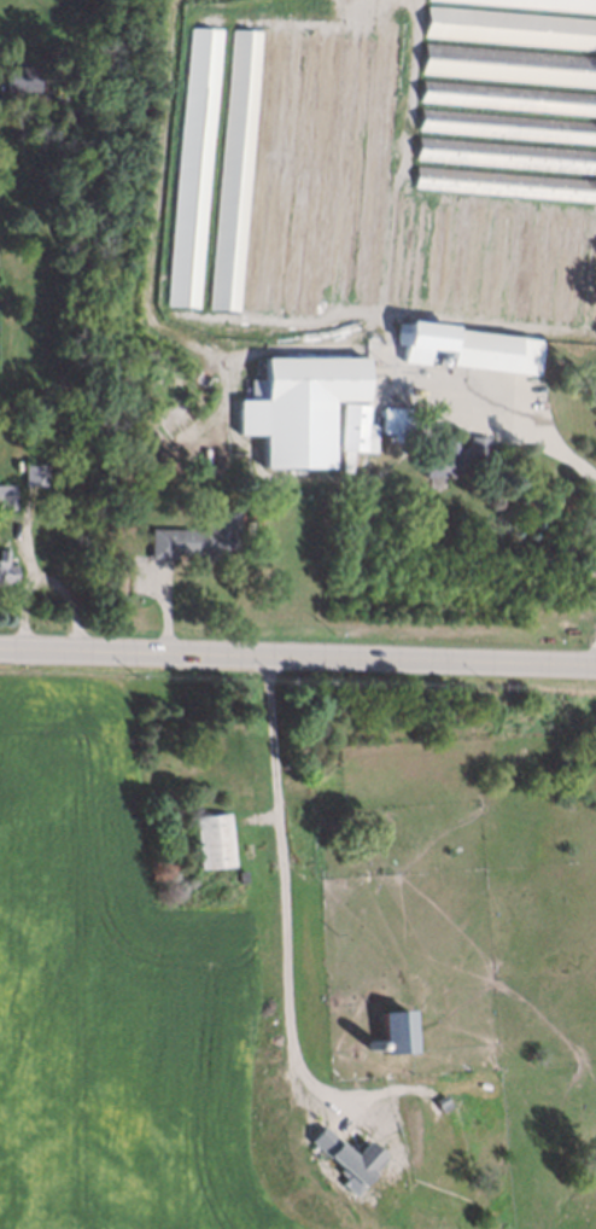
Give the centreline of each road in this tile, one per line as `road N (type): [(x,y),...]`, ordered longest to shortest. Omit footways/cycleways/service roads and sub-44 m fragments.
road 1 (tertiary): [(0,648),(595,666)]

